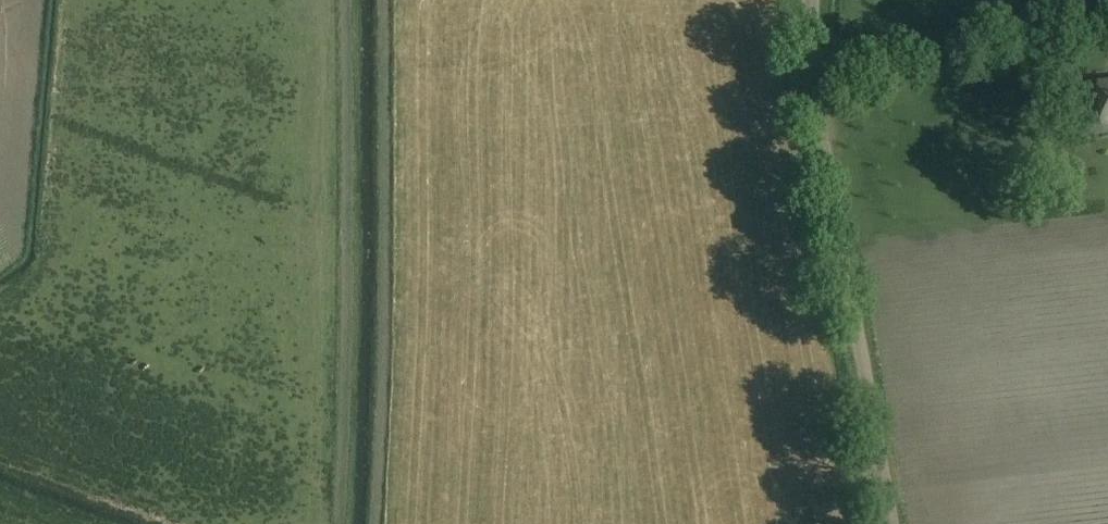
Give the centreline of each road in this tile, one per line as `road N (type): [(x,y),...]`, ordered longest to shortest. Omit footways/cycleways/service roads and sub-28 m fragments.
road 1 (unclassified): [(892,523),(823,147),(814,0)]

